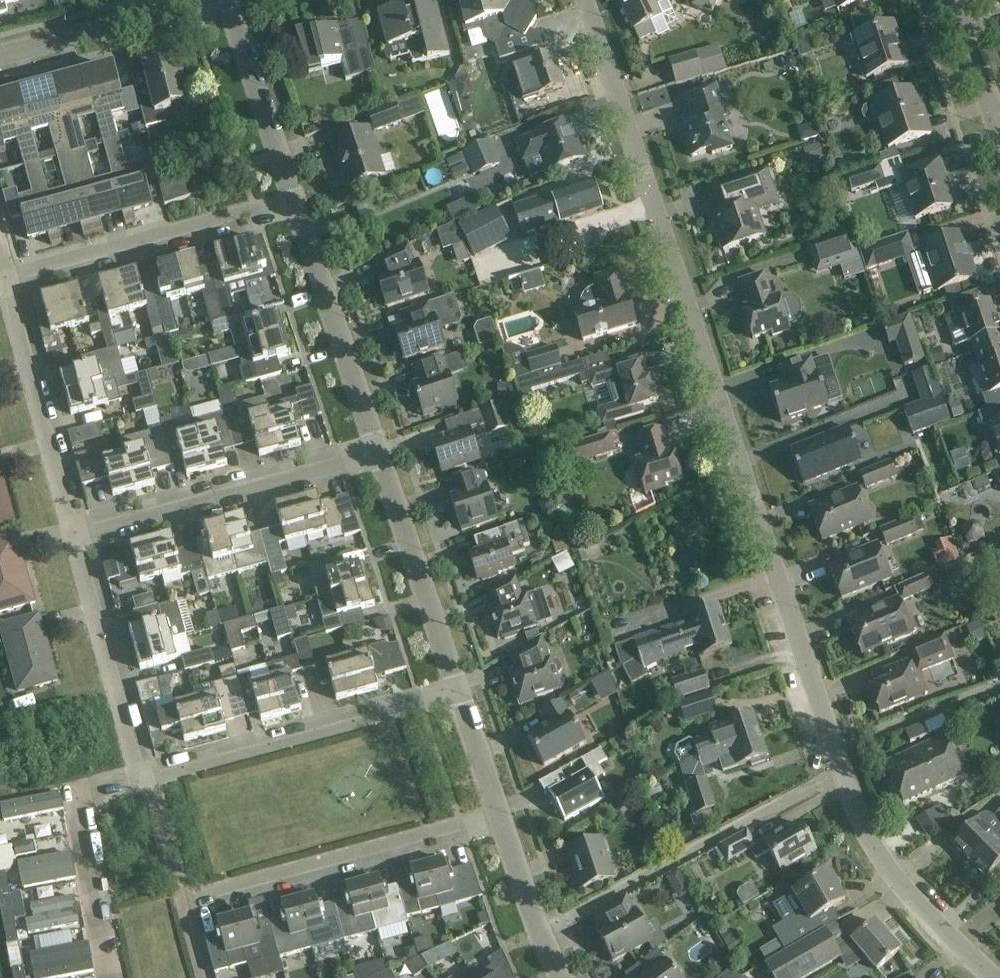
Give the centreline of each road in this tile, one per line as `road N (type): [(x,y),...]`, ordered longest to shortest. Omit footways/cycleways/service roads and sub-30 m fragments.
road 1 (residential): [(997,977),(887,867),(861,820),(586,0)]
road 2 (residential): [(177,897),(500,817)]
road 3 (residential): [(143,775),(463,695)]
road 4 (residential): [(73,535),(376,450)]
road 5 (residential): [(5,276),(295,200)]
road 6 (residential): [(73,535),(5,276)]
road 7 (residential): [(376,450),(295,200)]
road 8 (residential): [(463,695),(376,450)]
road 9 (residential): [(143,775),(73,535)]
road 10 (residential): [(113,977),(85,817),(96,790),(143,775)]
road 11 (unclassified): [(0,55),(219,0)]
road 12 (residential): [(295,200),(228,0)]
road 13 (residential): [(564,977),(500,817)]
road 14 (residential): [(996,124),(957,0)]
road 15 (residential): [(500,817),(463,695)]

